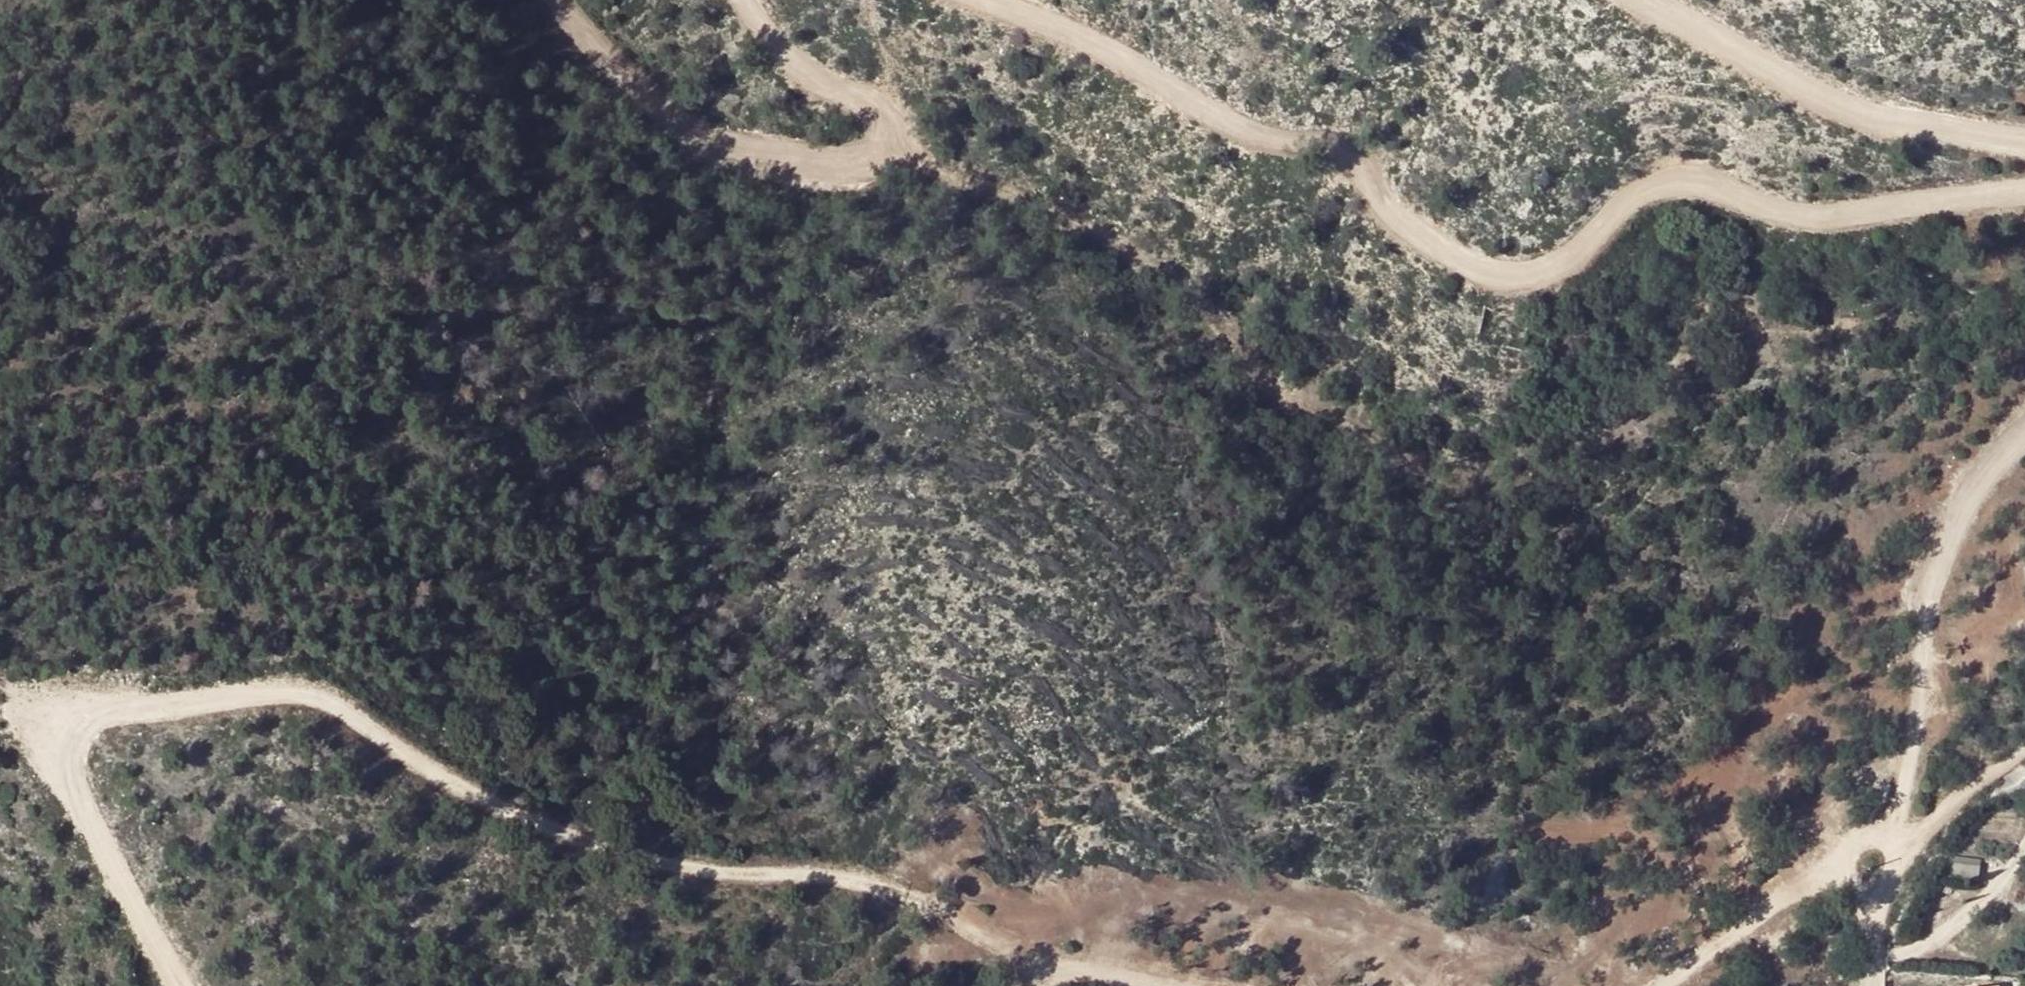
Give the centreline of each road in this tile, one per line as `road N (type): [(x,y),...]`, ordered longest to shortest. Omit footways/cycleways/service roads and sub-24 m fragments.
road 1 (track): [(183,985),(72,780),(75,740),(115,713),(284,693),(322,697),(491,804),(566,834),(690,869),(893,889),(1035,963),(1175,985)]
road 2 (track): [(1887,845),(1916,753),(1948,540),(2024,450)]
road 3 (track): [(2024,138),(1864,117),(1648,0)]
road 4 (track): [(1674,985),(1844,869)]
road 5 (track): [(1898,866),(1968,791),(2024,750)]

